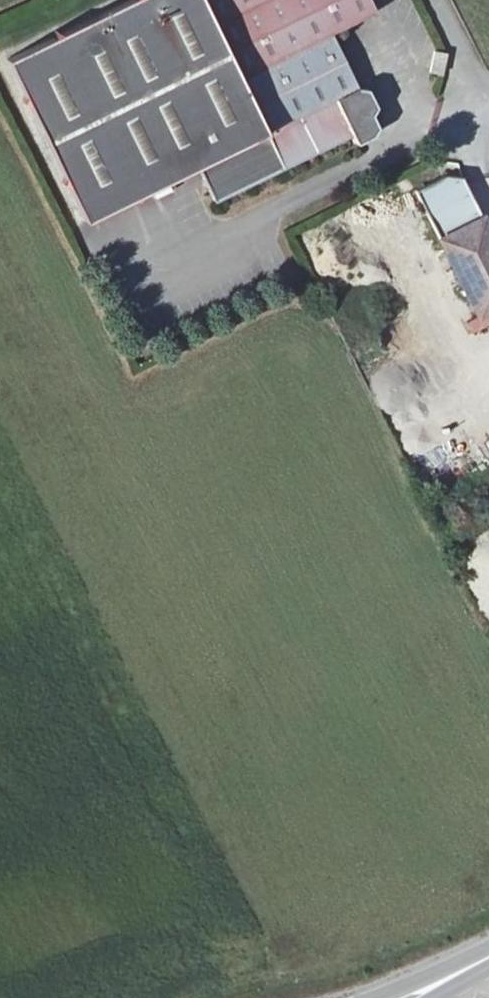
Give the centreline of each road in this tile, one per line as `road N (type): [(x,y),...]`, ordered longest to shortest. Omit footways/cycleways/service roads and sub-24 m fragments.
road 1 (unclassified): [(488,116),(432,0)]
road 2 (secondary): [(488,955),(375,997)]

